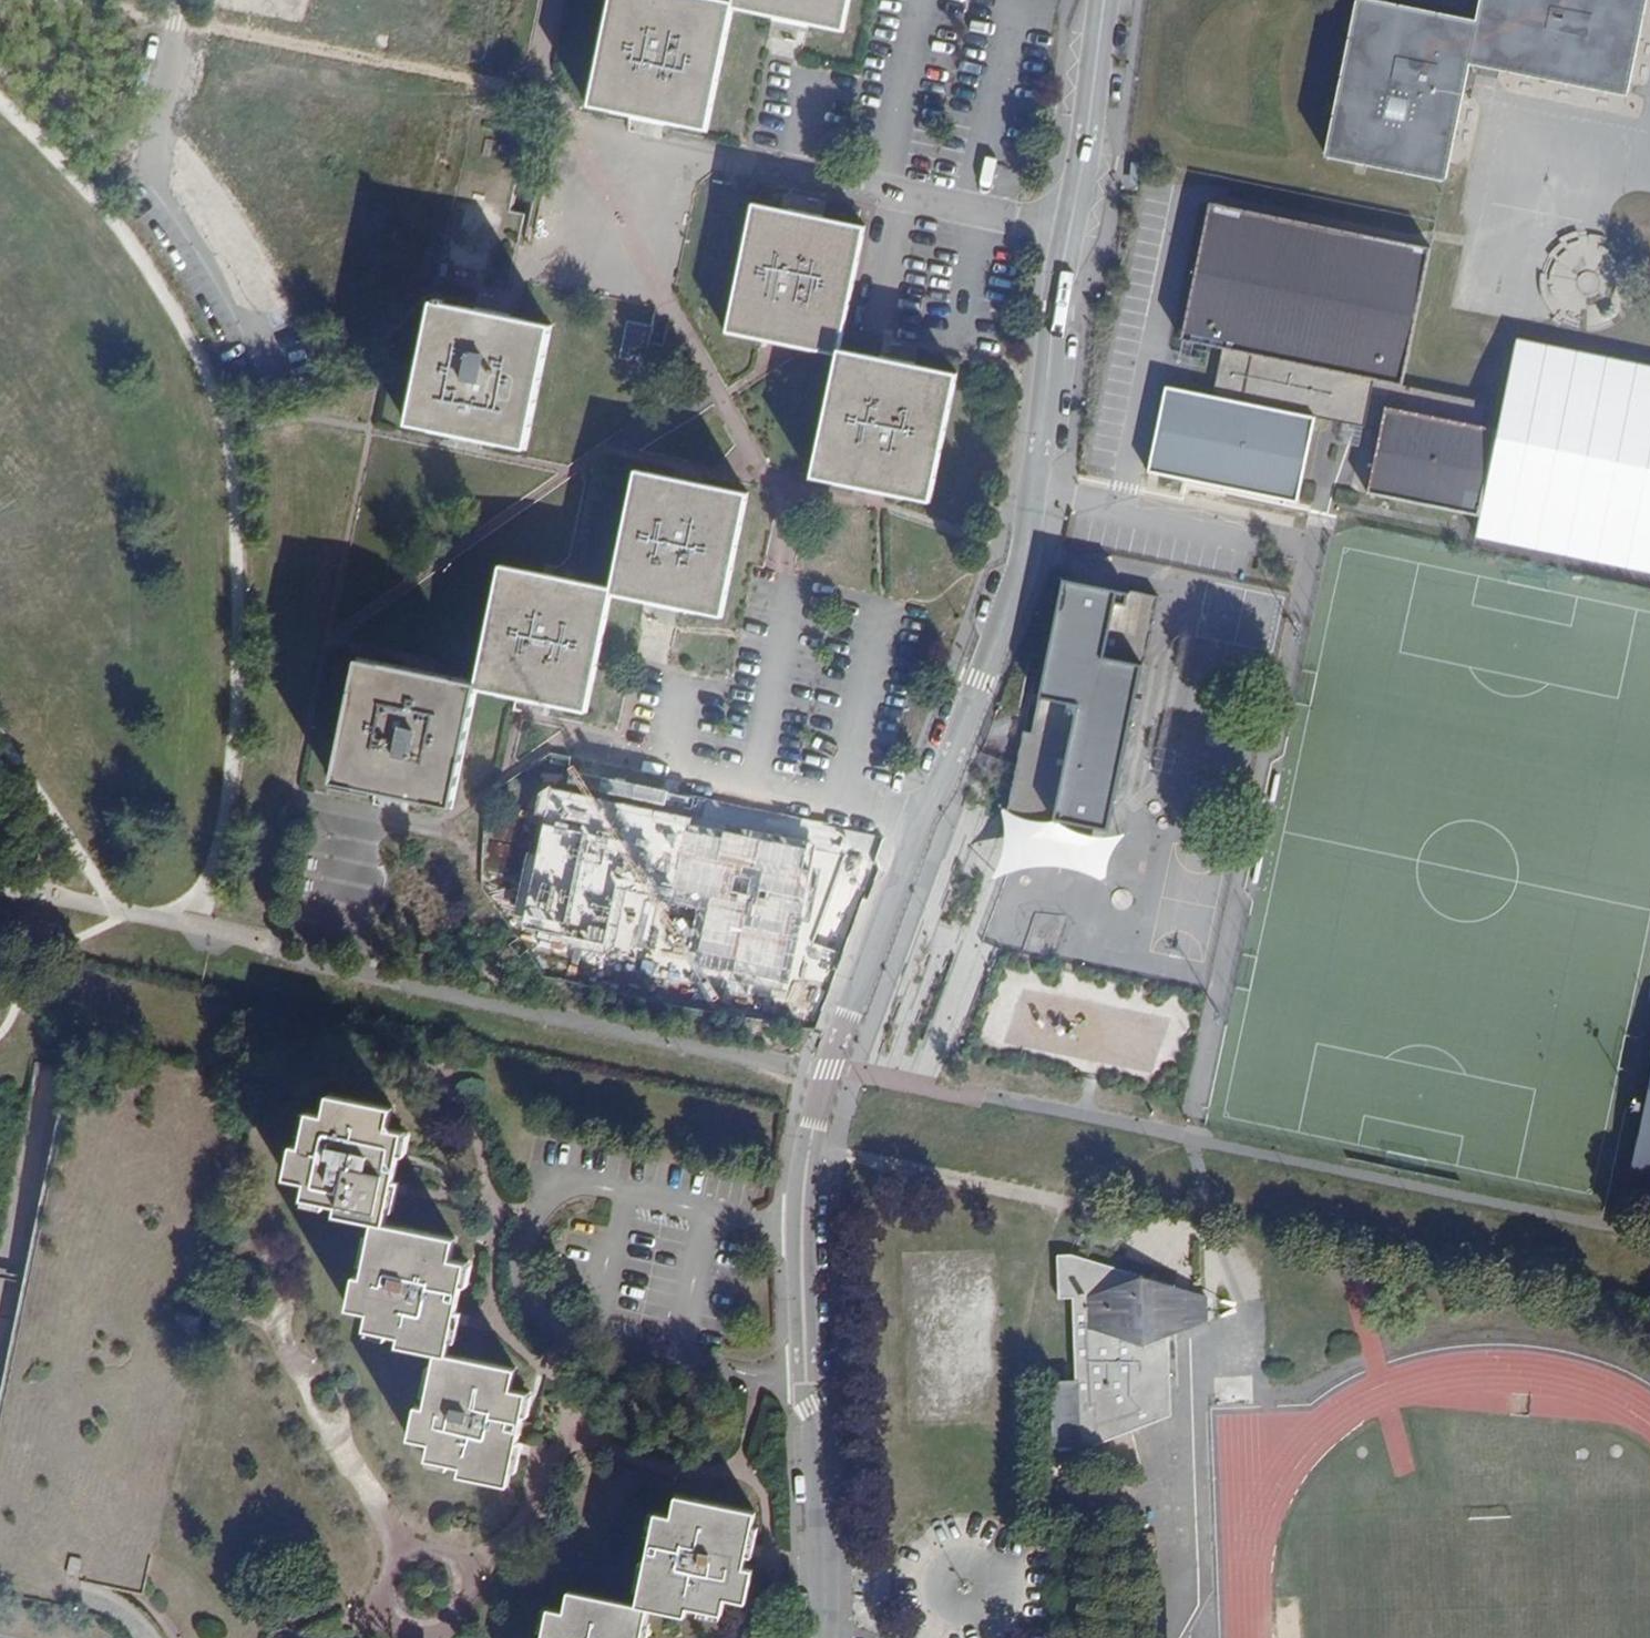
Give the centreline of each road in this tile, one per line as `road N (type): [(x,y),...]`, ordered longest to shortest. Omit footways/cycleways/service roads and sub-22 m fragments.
road 1 (residential): [(1071,224),(1030,539),(849,1009)]
road 2 (unclassified): [(849,1009),(814,1130),(802,1230),(806,1371),(827,1517),(822,1637)]
road 3 (residential): [(272,377),(153,151),(184,0)]
road 4 (residential): [(790,170),(1071,224)]
road 5 (residential): [(1101,0),(1071,224)]

